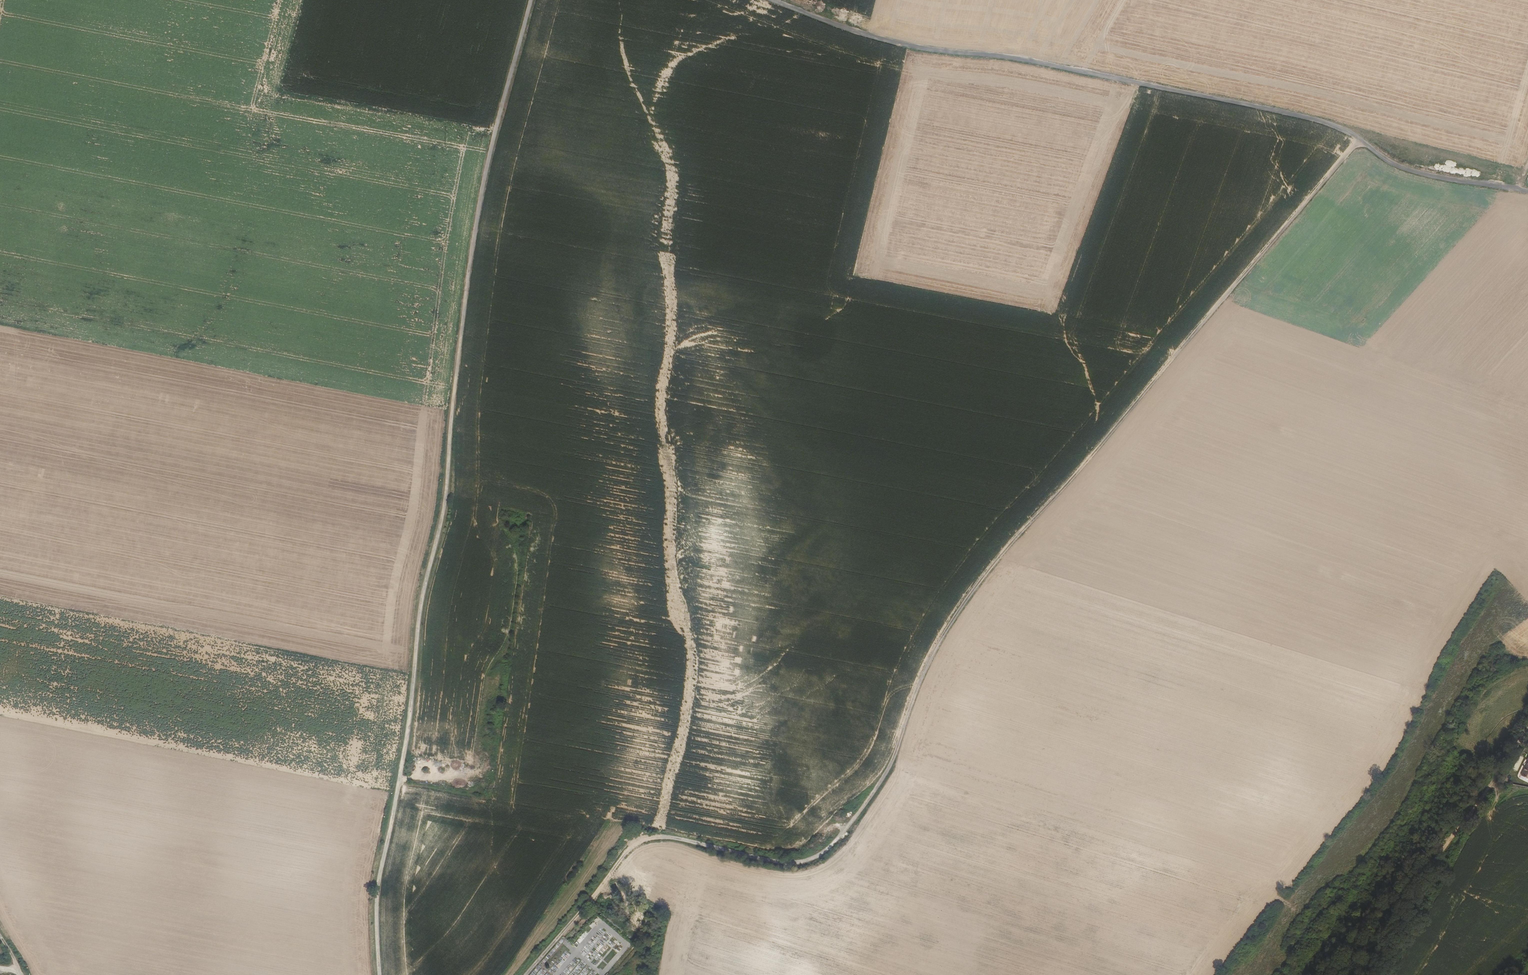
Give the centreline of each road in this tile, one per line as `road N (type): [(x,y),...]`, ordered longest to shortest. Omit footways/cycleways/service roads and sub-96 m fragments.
road 1 (track): [(1359,140),(975,588),(936,648),(891,764),(823,854),(782,861),(675,838),(645,840),(524,974)]
road 2 (track): [(381,974),(377,895),(446,494),(482,195),(531,0)]
road 3 (track): [(773,0),(915,46),(1021,57),(1296,115),(1348,132),(1408,169),(1527,192)]
road 4 (track): [(1355,974),(1527,730)]

